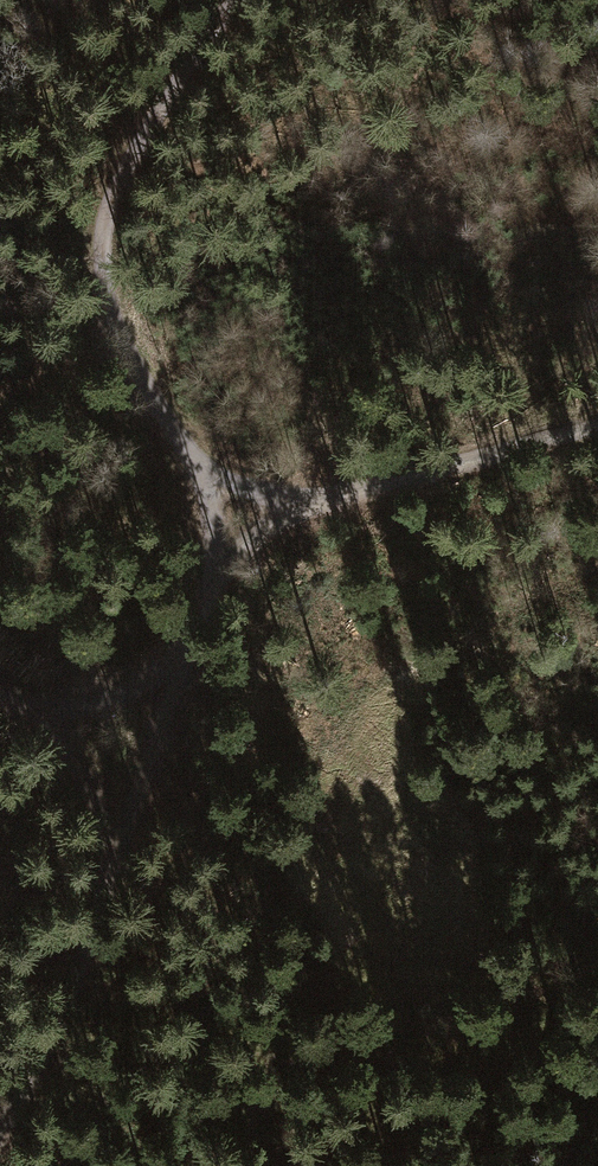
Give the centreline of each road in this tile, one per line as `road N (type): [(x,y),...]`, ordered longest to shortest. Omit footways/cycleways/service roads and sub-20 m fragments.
road 1 (track): [(227,0),(128,143),(87,249),(91,283),(135,375),(197,468),(259,493),(305,500)]
road 2 (track): [(305,500),(219,567),(187,633),(111,853)]
road 3 (track): [(597,427),(305,500)]
road 4 (track): [(111,853),(50,1031),(0,1123)]
road 5 (track): [(111,853),(73,764),(25,712),(0,697)]
road 6 (track): [(25,712),(114,703),(173,674)]

